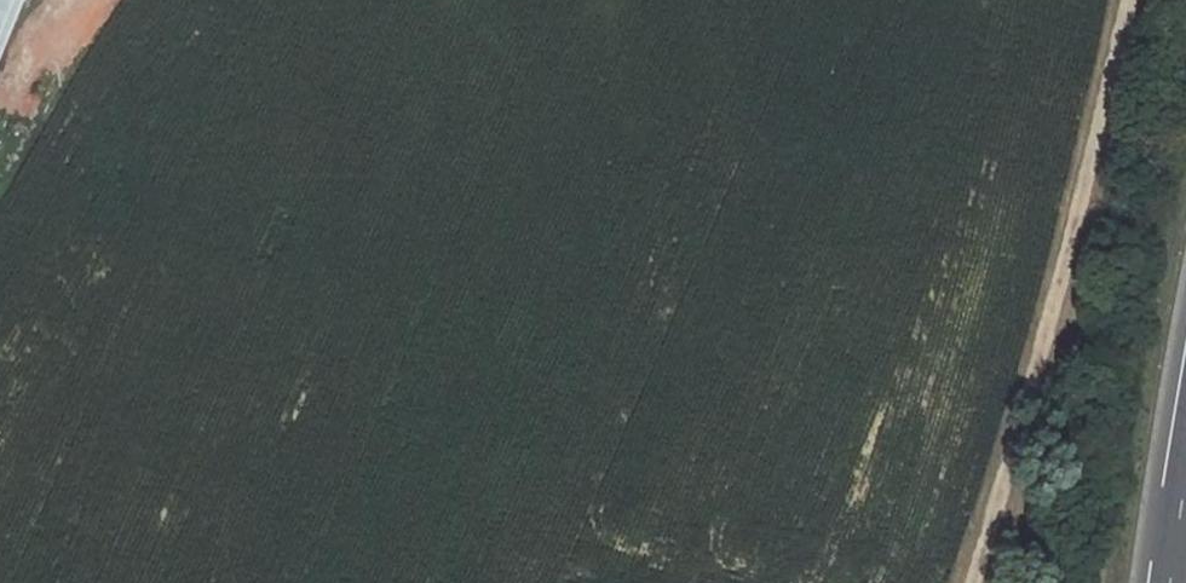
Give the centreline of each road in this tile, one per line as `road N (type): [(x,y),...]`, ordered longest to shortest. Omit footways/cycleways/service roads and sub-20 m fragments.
road 1 (track): [(1126,0),(1080,205),(970,582)]

